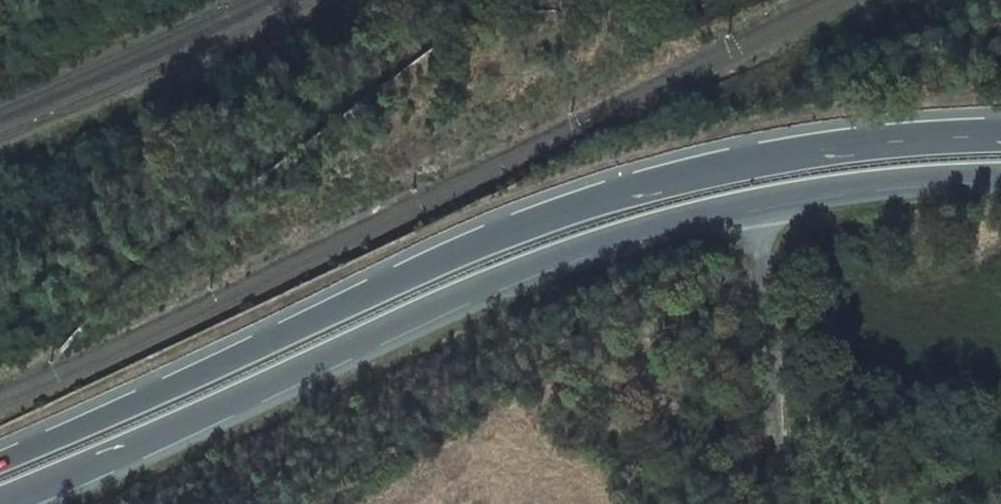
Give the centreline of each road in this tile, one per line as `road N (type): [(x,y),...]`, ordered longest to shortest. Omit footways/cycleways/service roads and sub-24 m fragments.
road 1 (primary): [(1000,133),(776,155),(539,217),(0,459)]
road 2 (primary): [(0,499),(534,262),(752,201),(1000,173)]

